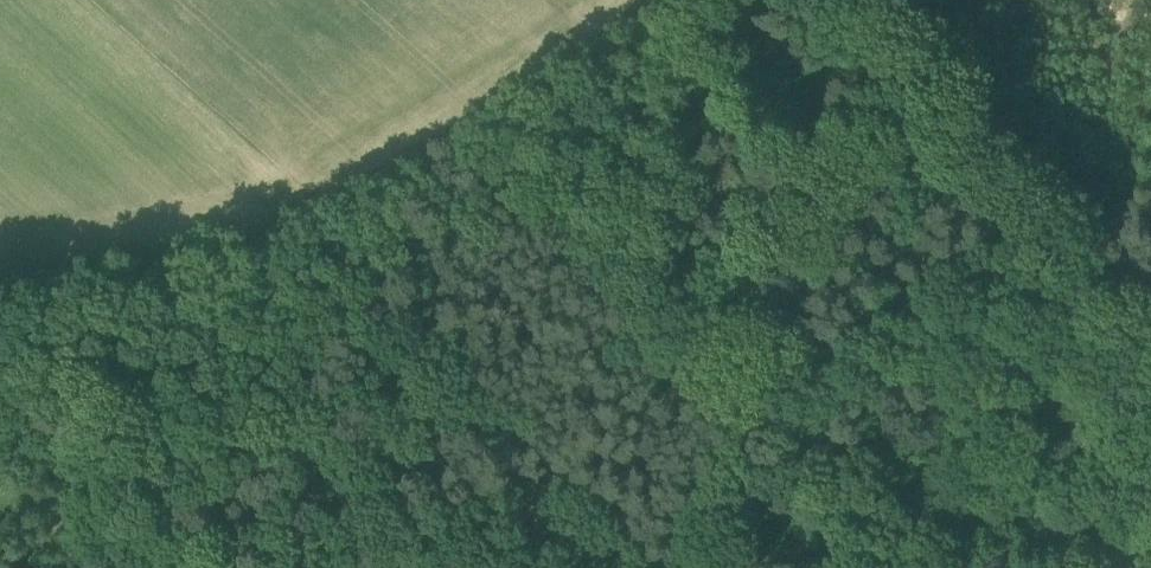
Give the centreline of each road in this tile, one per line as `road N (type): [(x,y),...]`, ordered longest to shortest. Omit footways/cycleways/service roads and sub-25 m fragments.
road 1 (track): [(359,199),(347,238),(251,358),(50,567)]
road 2 (track): [(359,199),(0,279)]
road 3 (track): [(644,0),(607,40),(506,113),(359,199)]
road 4 (track): [(928,0),(1150,223)]

